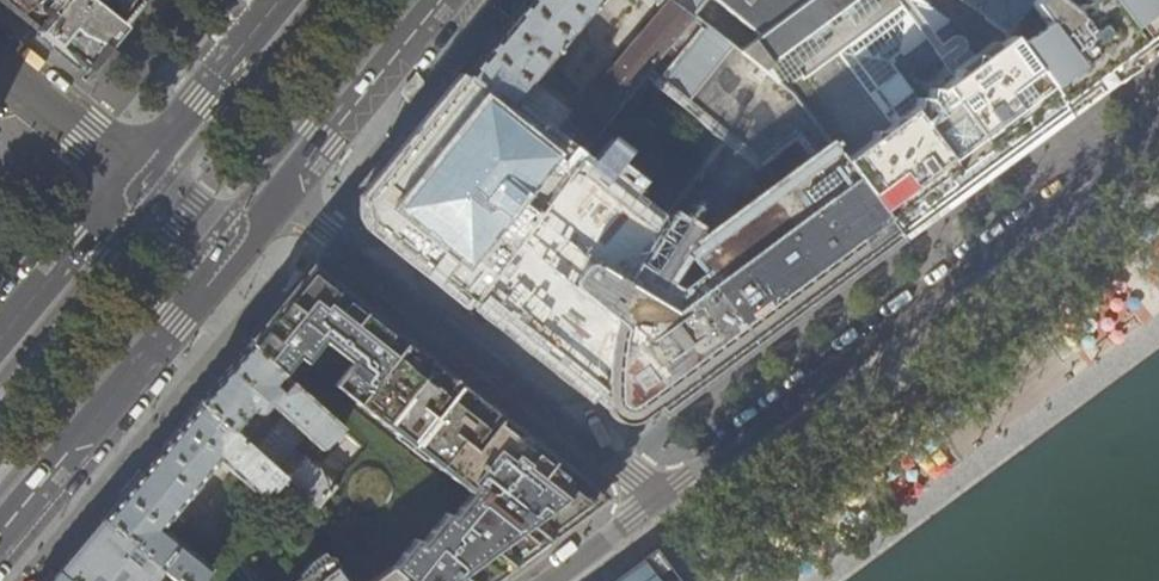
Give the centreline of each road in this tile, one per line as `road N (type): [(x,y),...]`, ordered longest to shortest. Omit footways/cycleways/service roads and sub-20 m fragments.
road 1 (residential): [(1158,133),(662,503)]
road 2 (residential): [(662,503),(635,473),(275,192)]
road 3 (primary): [(0,525),(227,249)]
road 4 (primary): [(275,192),(434,0)]
road 5 (primary): [(286,0),(140,177)]
road 6 (primary): [(140,177),(0,342)]
road 7 (residential): [(0,68),(140,177)]
road 8 (residential): [(662,503),(556,580)]

